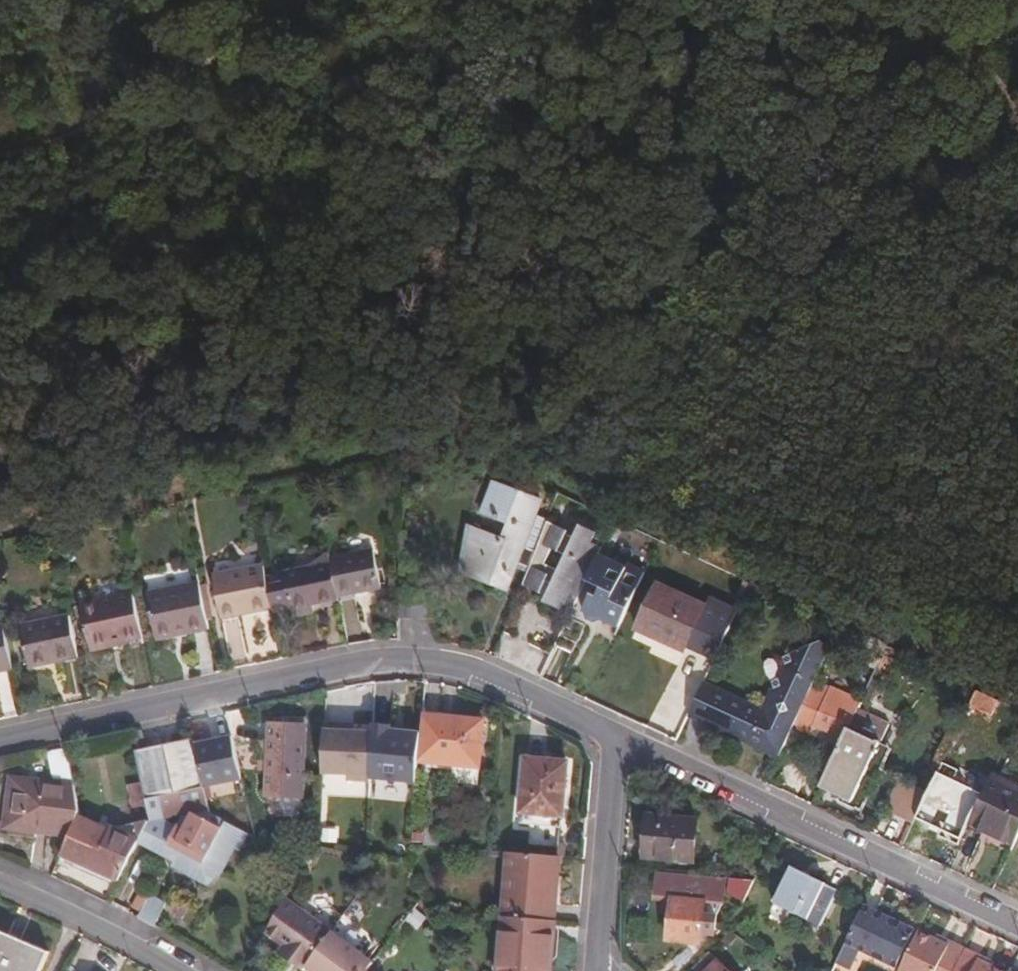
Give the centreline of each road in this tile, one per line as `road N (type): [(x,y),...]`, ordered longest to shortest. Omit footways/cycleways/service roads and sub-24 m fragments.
road 1 (track): [(0,530),(469,429),(530,447),(1017,682)]
road 2 (residential): [(618,738),(486,675),(412,657),(0,739)]
road 3 (residential): [(618,738),(1017,928)]
road 4 (track): [(0,151),(139,99),(295,0)]
road 5 (residential): [(618,738),(596,970)]
road 6 (residential): [(0,887),(173,970)]
road 7 (track): [(898,0),(1017,146)]

